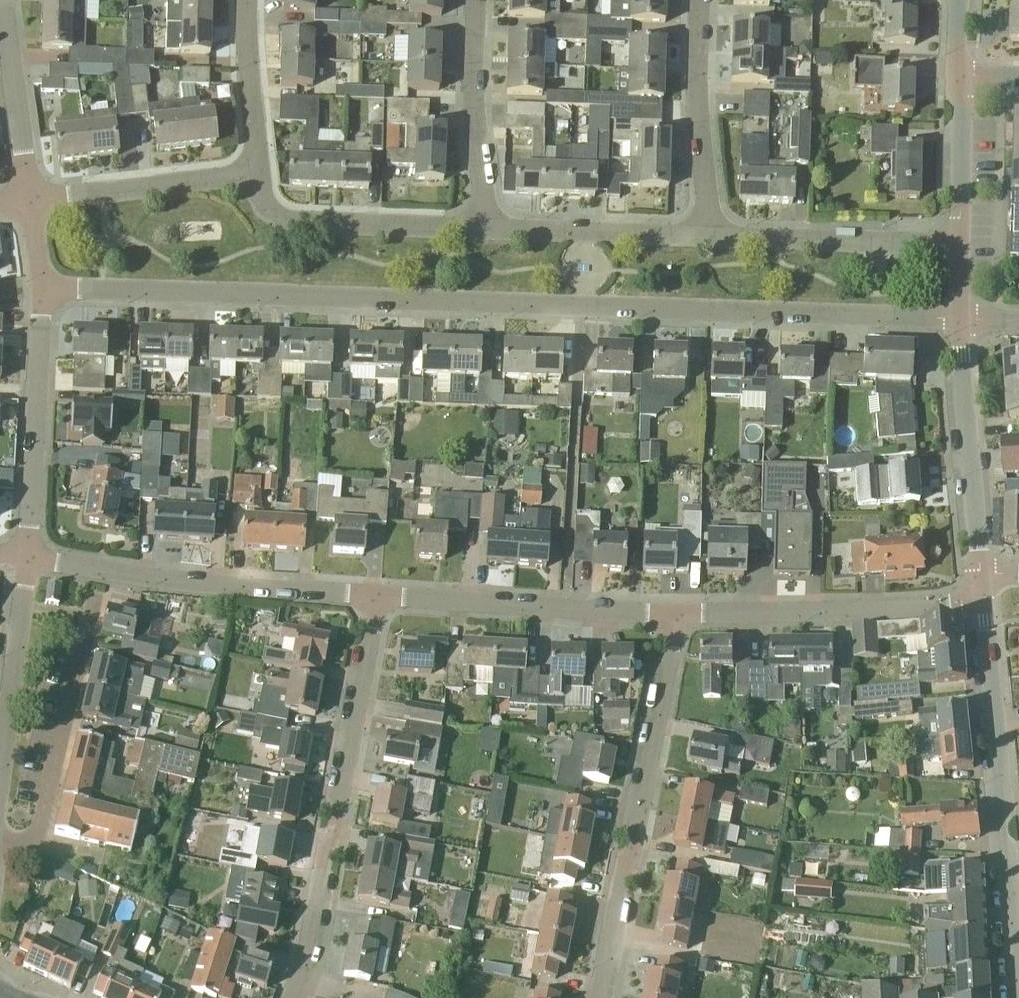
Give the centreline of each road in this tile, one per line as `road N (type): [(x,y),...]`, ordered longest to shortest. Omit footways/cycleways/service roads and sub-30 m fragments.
road 1 (residential): [(960,317),(42,290)]
road 2 (residential): [(289,997),(315,933),(377,596)]
road 3 (tertiary): [(1012,997),(979,601)]
road 4 (residential): [(600,997),(679,618)]
road 5 (residential): [(377,596),(28,559)]
road 6 (residential): [(679,618),(377,596)]
road 7 (residential): [(979,601),(679,618)]
road 8 (residential): [(0,849),(34,839),(98,597)]
road 9 (residential): [(28,559),(42,290)]
road 10 (tertiary): [(978,574),(960,317)]
road 11 (residential): [(485,224),(275,216),(258,174)]
road 12 (residential): [(959,246),(705,228)]
road 13 (residential): [(258,174),(29,203)]
road 14 (residential): [(705,228),(704,0)]
road 15 (residential): [(485,224),(473,110),(477,0)]
road 16 (residential): [(705,228),(485,224)]
road 17 (residential): [(0,767),(28,559)]
road 18 (residential): [(29,203),(5,0)]
road 19 (residential): [(258,174),(245,0)]
road 20 (tertiary): [(959,246),(958,74)]

